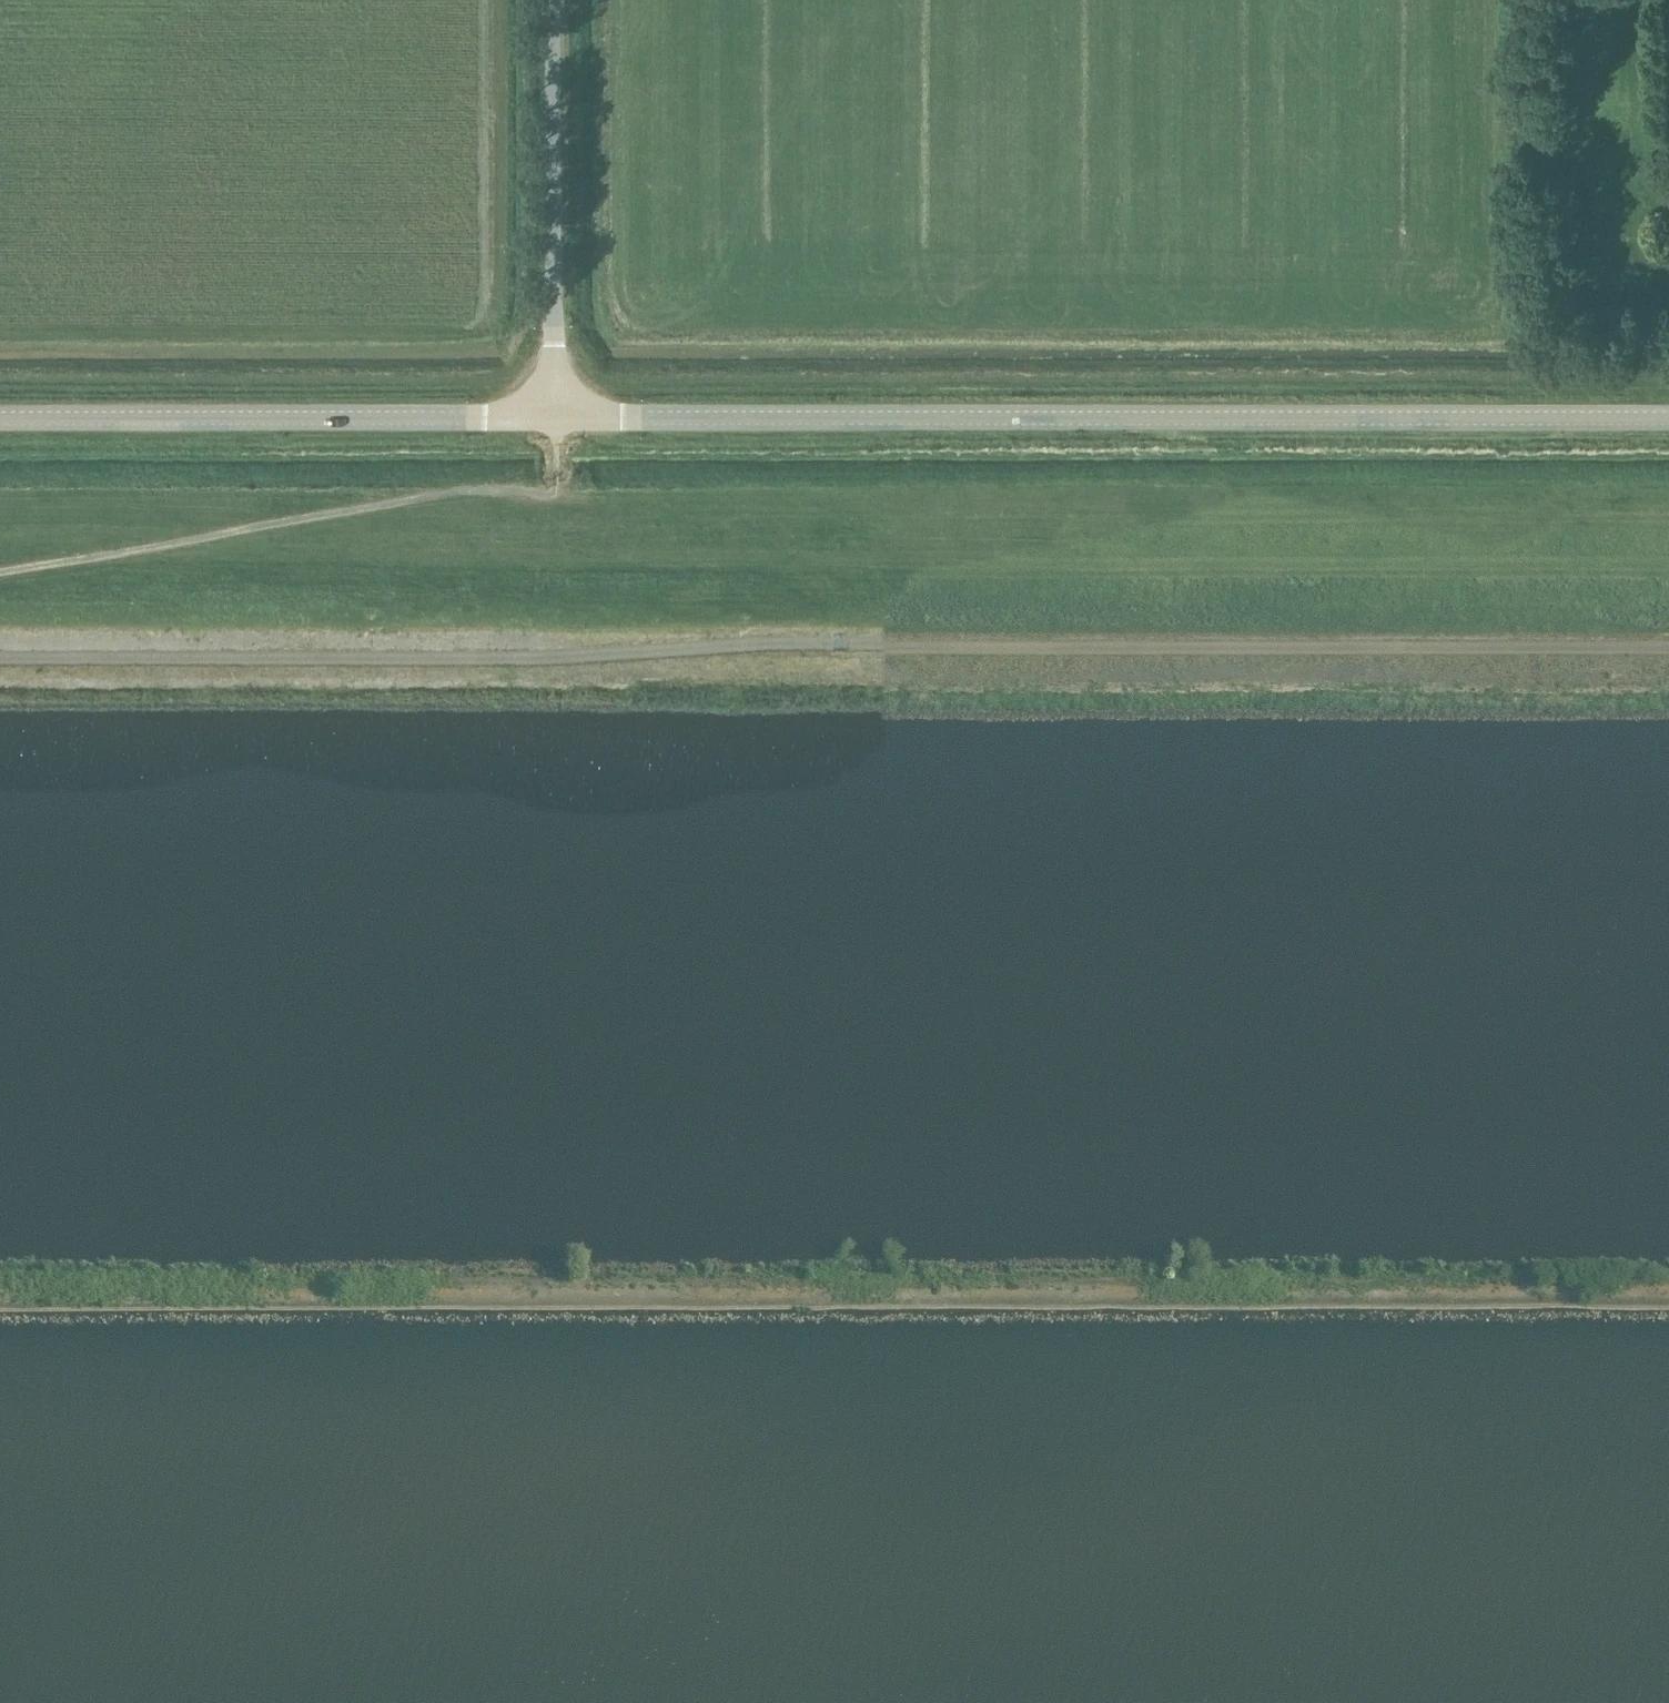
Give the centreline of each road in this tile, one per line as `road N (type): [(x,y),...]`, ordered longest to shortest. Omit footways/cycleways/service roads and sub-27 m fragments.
road 1 (unclassified): [(1668,644),(764,644),(533,659),(0,658)]
road 2 (unclassified): [(1668,419),(555,418)]
road 3 (unclassified): [(555,418),(0,418)]
road 4 (unclassified): [(555,418),(554,0)]

